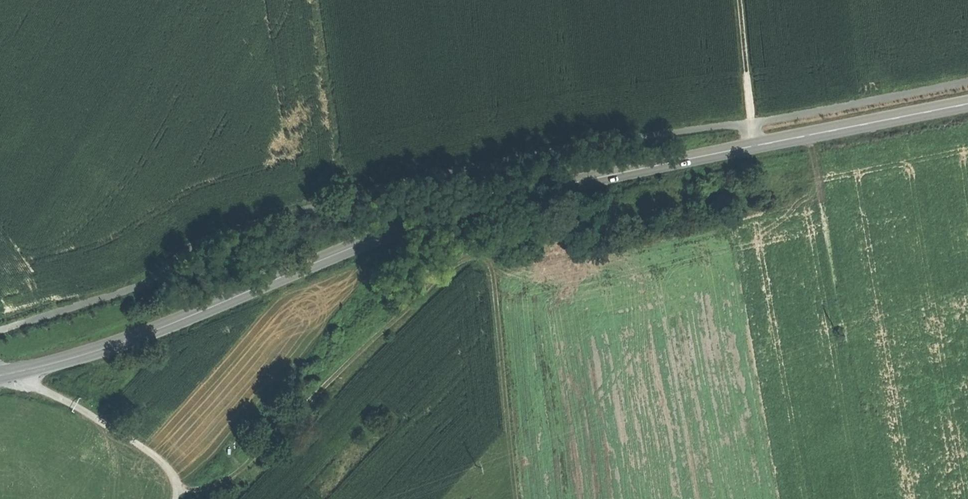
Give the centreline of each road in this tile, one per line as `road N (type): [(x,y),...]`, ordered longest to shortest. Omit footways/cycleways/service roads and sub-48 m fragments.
road 1 (secondary): [(0,376),(127,340),(414,223),(588,177),(967,101)]
road 2 (track): [(177,498),(174,476),(159,459),(35,388),(25,369)]
road 3 (track): [(343,201),(315,0)]
road 4 (track): [(741,0),(753,146)]

